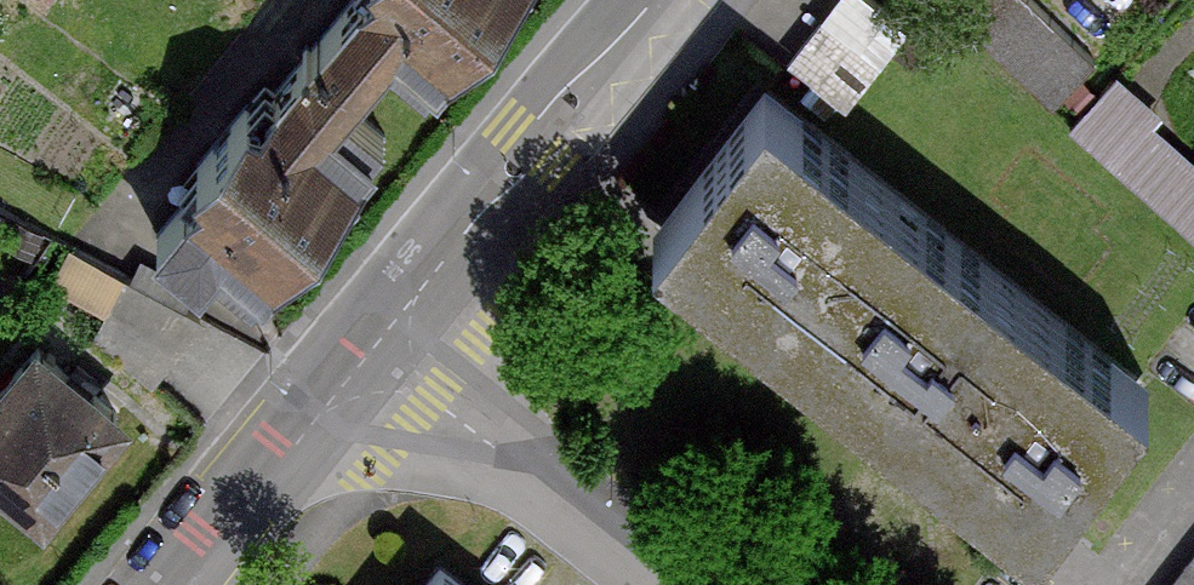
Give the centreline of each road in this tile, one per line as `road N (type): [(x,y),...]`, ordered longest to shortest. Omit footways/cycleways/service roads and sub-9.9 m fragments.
road 1 (unclassified): [(374,350),(656,0)]
road 2 (residential): [(374,350),(675,584)]
road 3 (unclassified): [(183,584),(374,350)]

